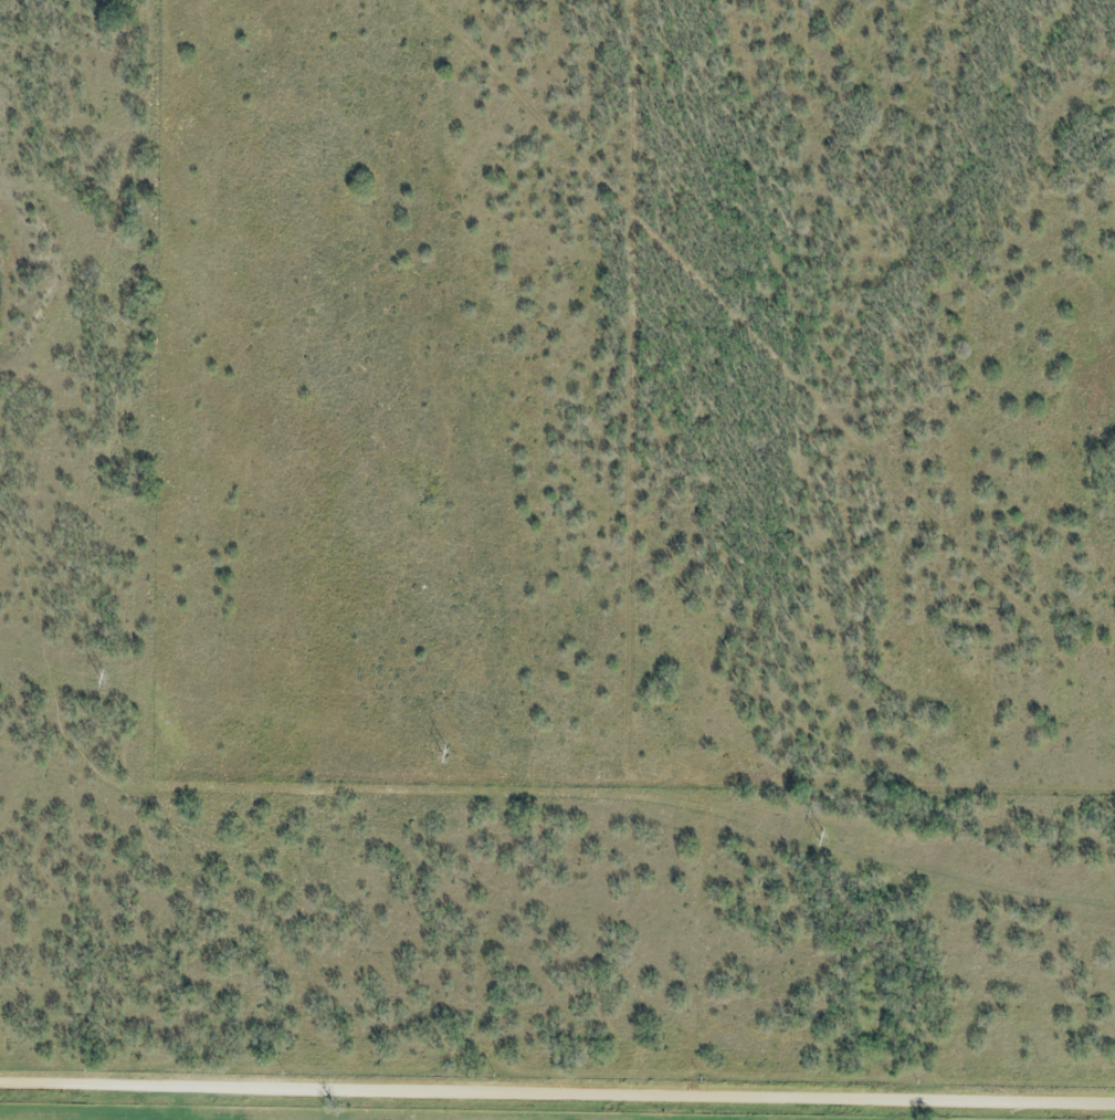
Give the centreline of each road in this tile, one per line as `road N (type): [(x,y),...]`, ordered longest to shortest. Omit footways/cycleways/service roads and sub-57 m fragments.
road 1 (residential): [(0,1080),(1114,1103)]

